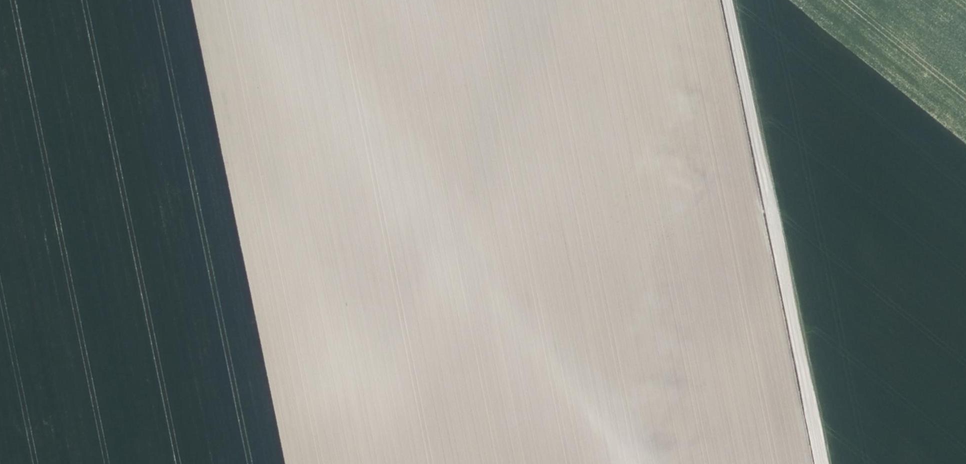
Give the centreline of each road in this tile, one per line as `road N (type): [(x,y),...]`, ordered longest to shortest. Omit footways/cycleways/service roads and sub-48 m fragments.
road 1 (track): [(816,463),(724,0)]

